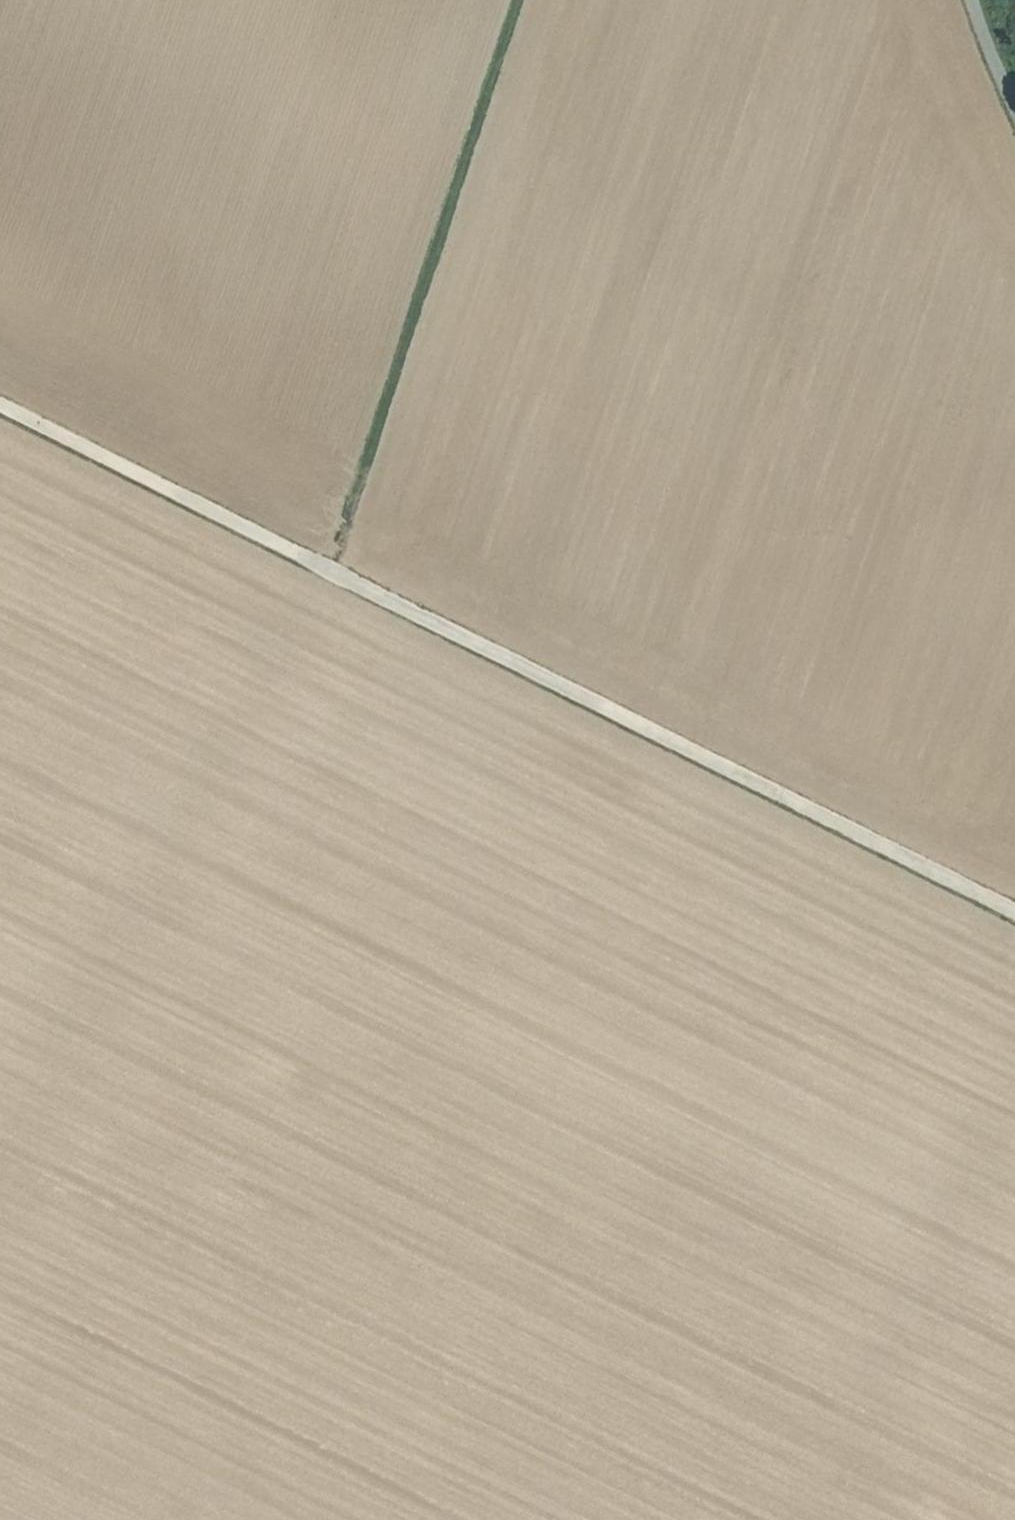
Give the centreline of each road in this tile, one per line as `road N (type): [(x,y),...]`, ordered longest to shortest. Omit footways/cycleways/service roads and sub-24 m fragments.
road 1 (track): [(0,410),(1014,914)]
road 2 (track): [(328,575),(518,0)]

